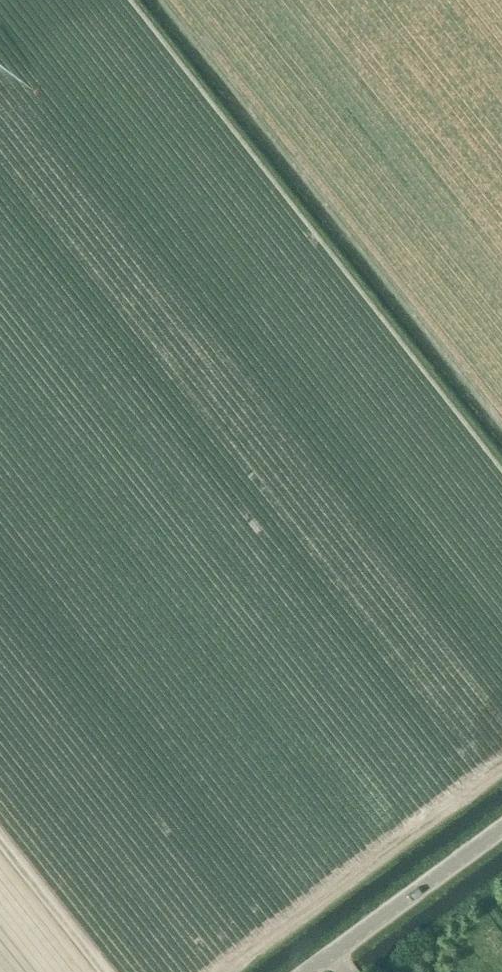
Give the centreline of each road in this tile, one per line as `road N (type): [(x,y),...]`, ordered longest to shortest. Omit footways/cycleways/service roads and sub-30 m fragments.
road 1 (unclassified): [(316,971),(501,835)]

